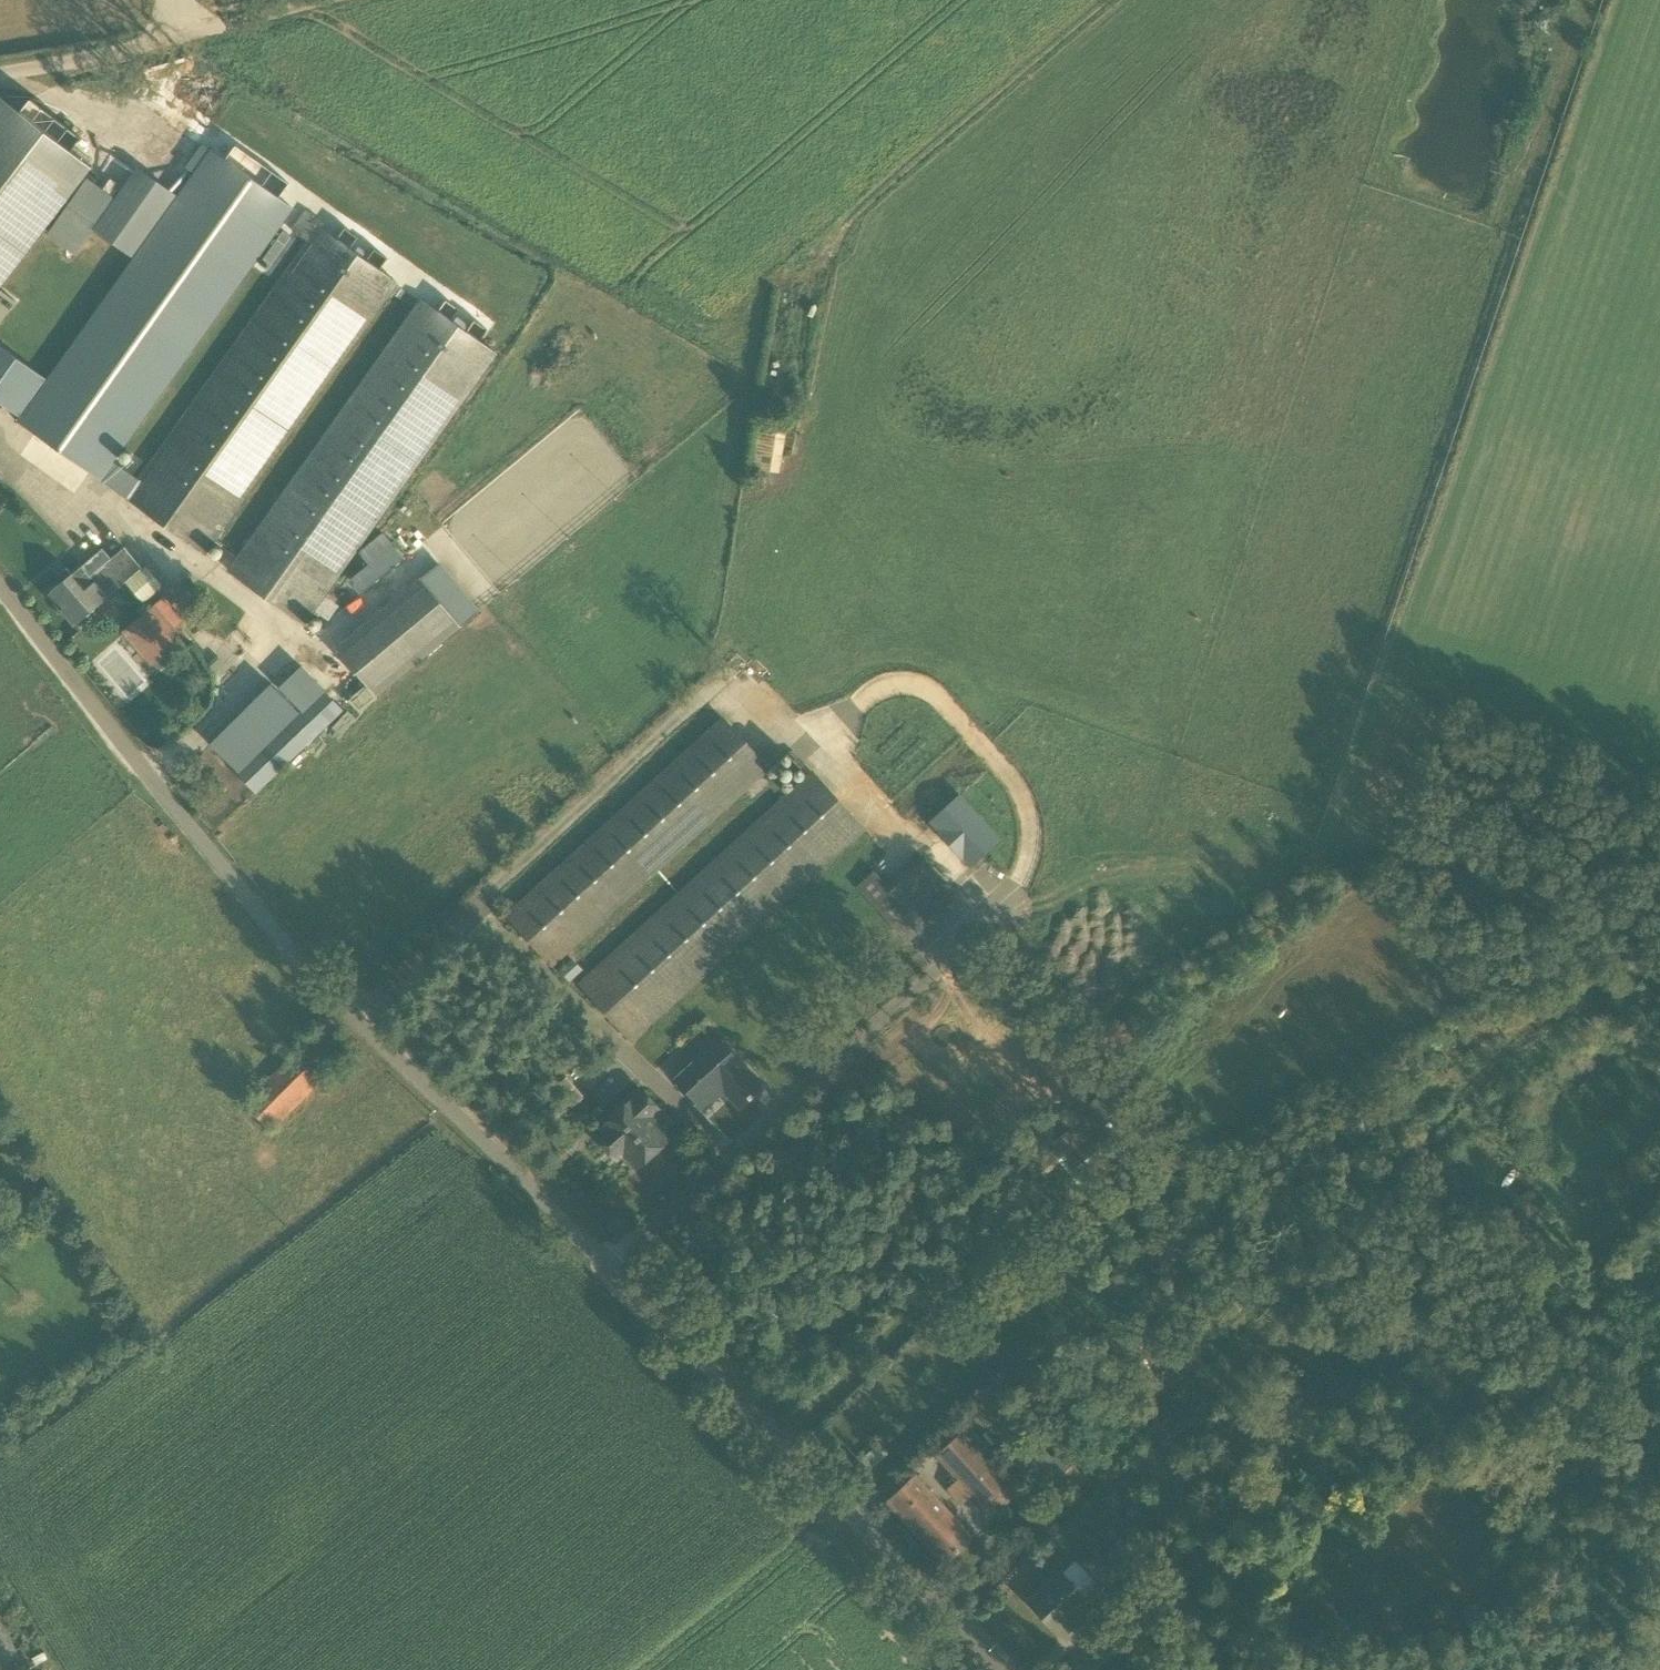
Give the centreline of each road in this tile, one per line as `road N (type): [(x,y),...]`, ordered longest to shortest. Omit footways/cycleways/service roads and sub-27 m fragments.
road 1 (unclassified): [(163,793),(269,923),(998,1669)]
road 2 (track): [(1659,961),(1610,965),(1413,1138),(1253,1285),(1078,1491),(948,1616)]
road 3 (unclassified): [(163,793),(0,584)]
road 4 (unclassified): [(0,71),(207,34)]

